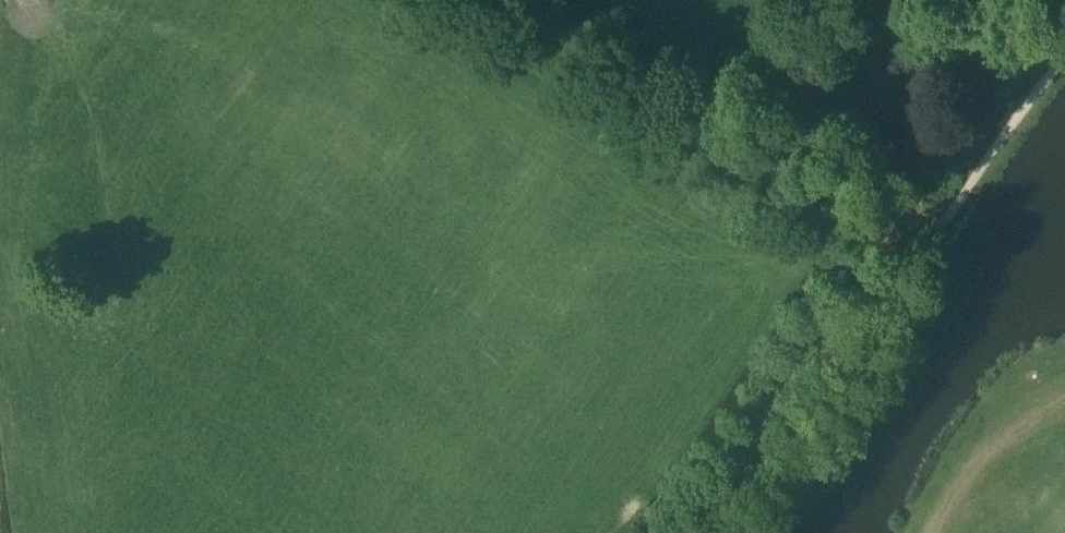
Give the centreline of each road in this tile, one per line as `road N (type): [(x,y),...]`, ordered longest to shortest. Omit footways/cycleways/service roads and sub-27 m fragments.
road 1 (track): [(717,532),(852,338),(889,305),(1064,67)]

